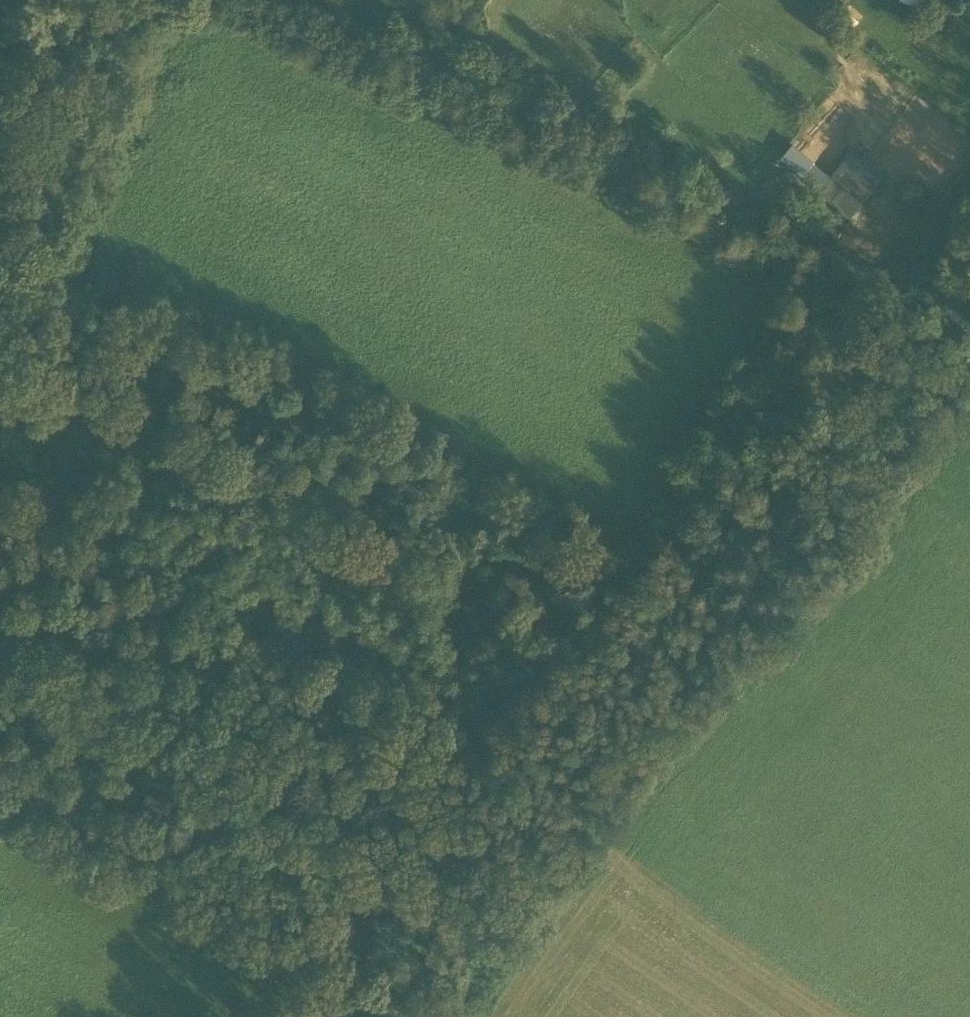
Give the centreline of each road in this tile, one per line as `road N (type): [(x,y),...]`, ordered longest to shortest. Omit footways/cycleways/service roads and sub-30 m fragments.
road 1 (track): [(243,1016),(747,461),(969,180)]

